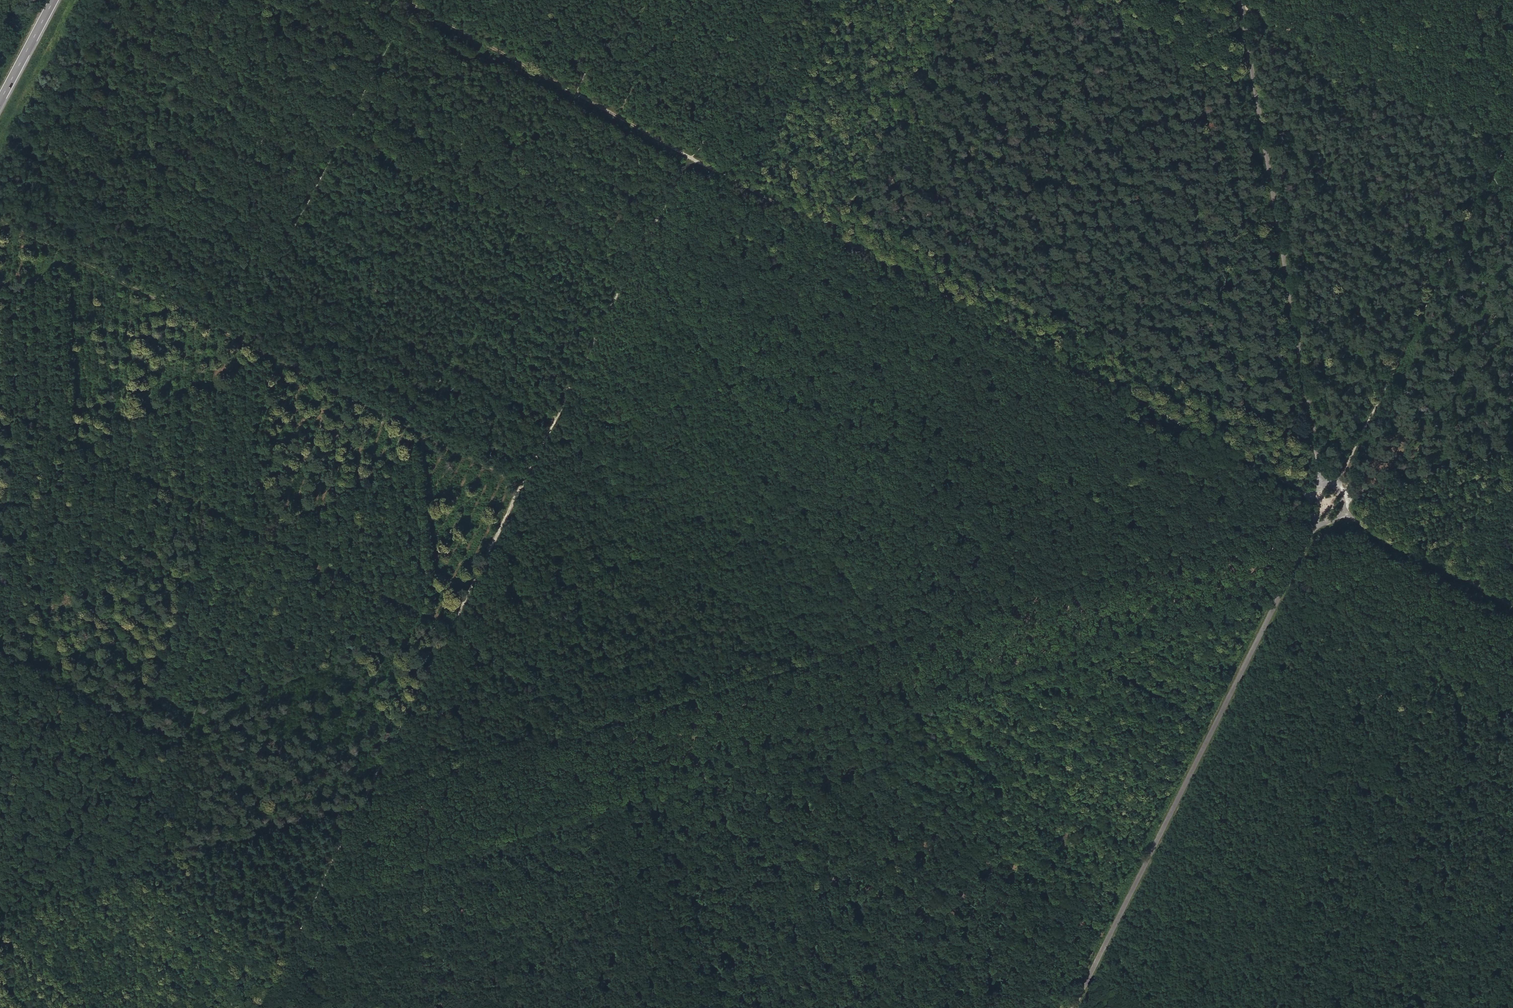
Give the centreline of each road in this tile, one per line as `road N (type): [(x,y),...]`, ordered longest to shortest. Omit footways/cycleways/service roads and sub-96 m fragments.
road 1 (track): [(407,0),(1312,495)]
road 2 (track): [(949,0),(836,233)]
road 3 (track): [(1343,512),(1512,604)]

